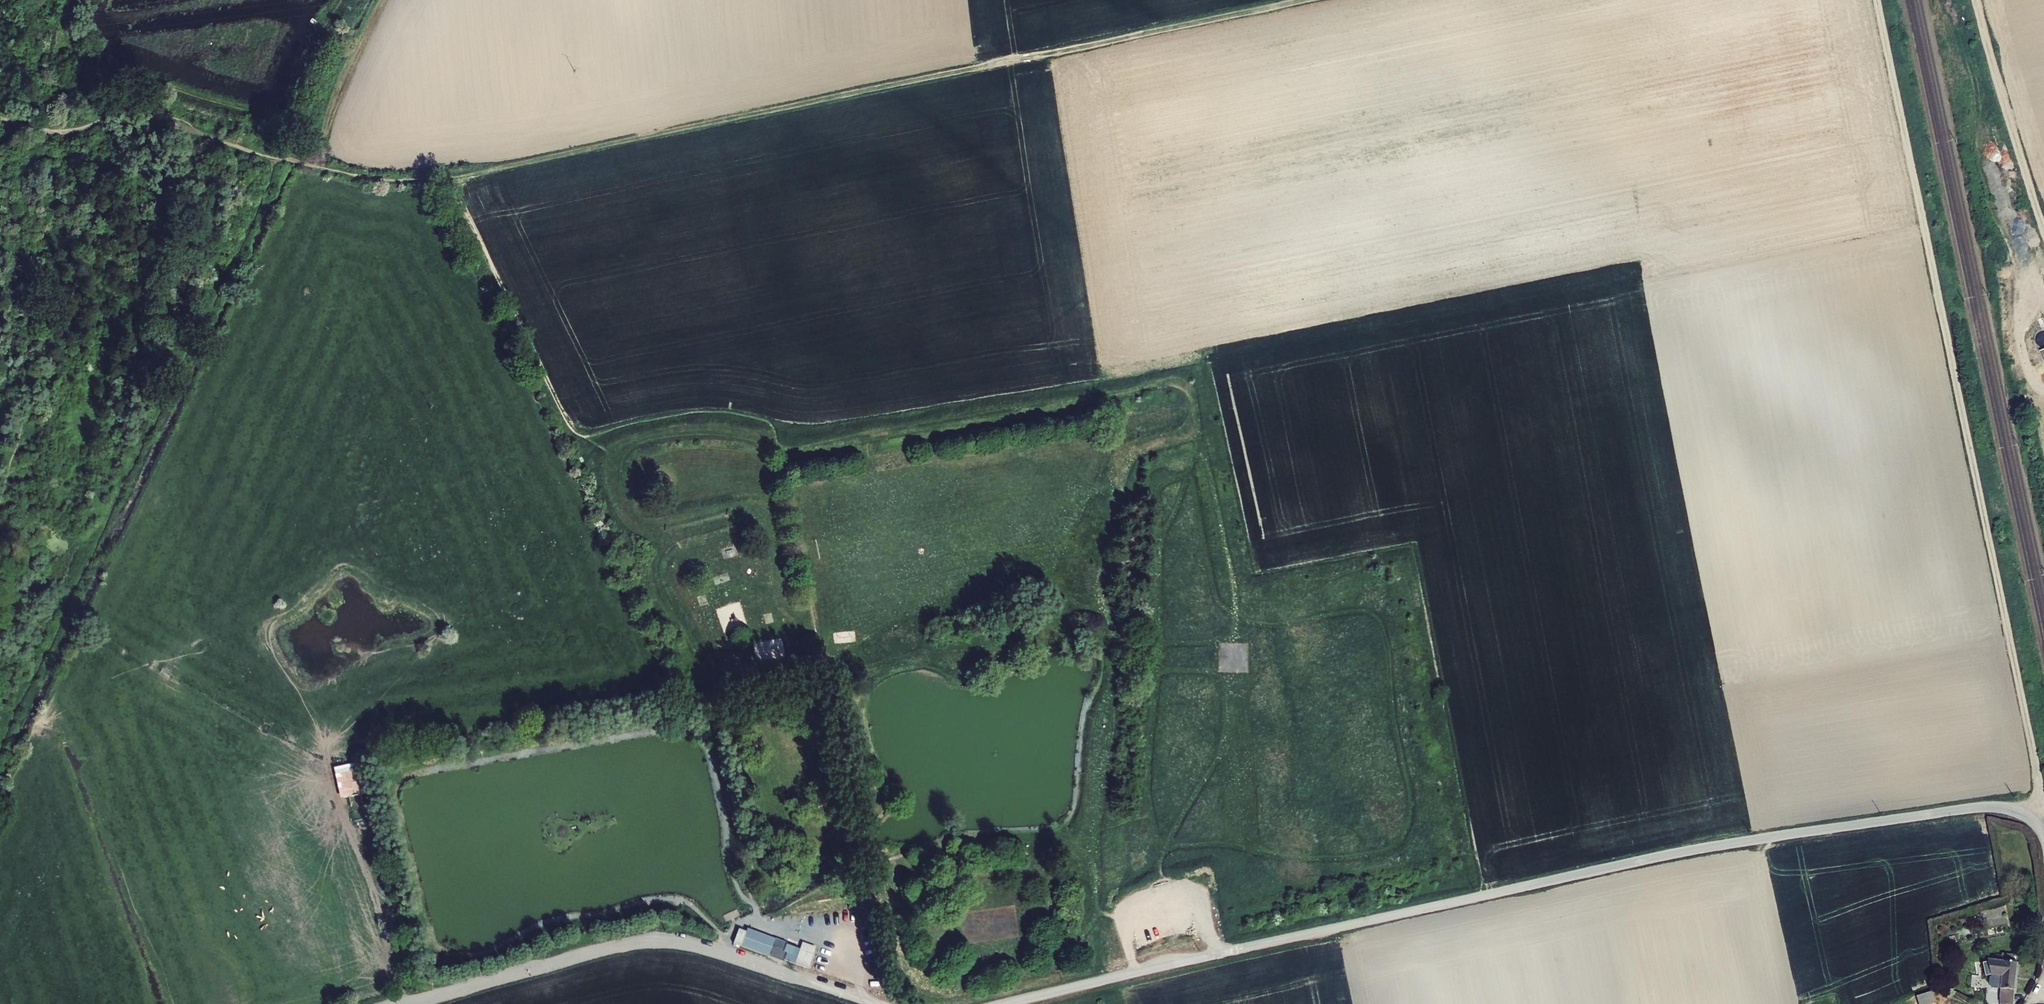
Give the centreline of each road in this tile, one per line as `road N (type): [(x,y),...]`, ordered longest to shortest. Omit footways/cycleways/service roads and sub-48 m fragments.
road 1 (unclassified): [(2043,834),(2024,814),(1990,806),(1758,839),(1001,1003)]
road 2 (unclassified): [(875,1003),(716,951),(660,941),(401,1003)]
road 3 (track): [(2043,230),(1975,0)]

